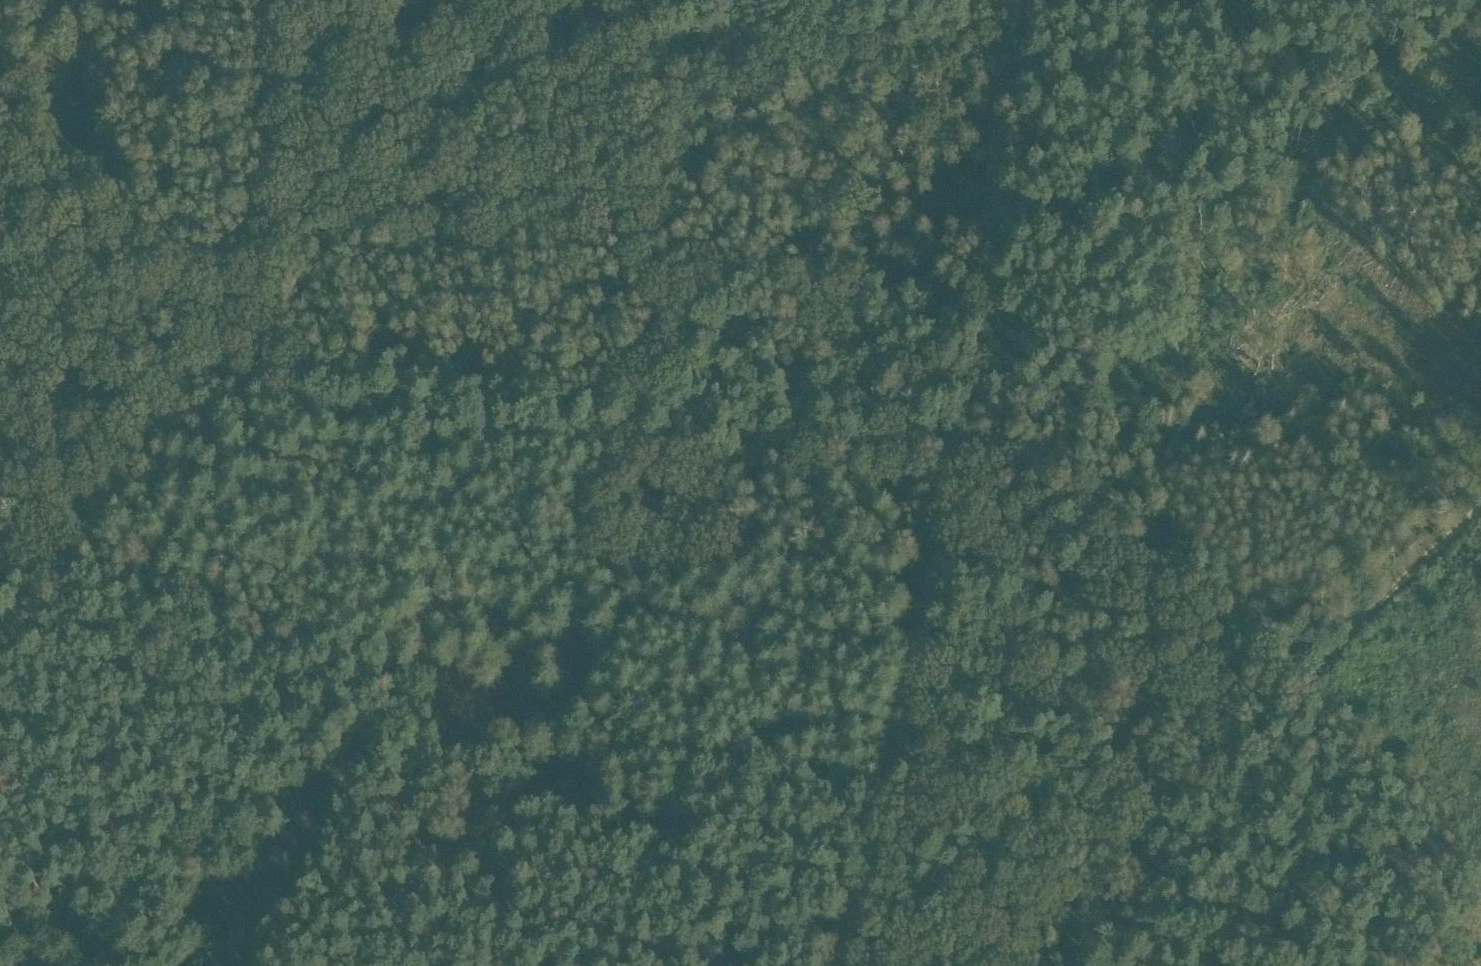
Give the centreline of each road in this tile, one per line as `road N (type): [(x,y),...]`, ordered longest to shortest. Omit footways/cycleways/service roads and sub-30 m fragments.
road 1 (track): [(829,965),(879,835),(962,389),(1015,0)]
road 2 (track): [(35,592),(223,352),(275,0)]
road 3 (track): [(1480,506),(1162,829)]
road 4 (track): [(1162,829),(1026,965)]

